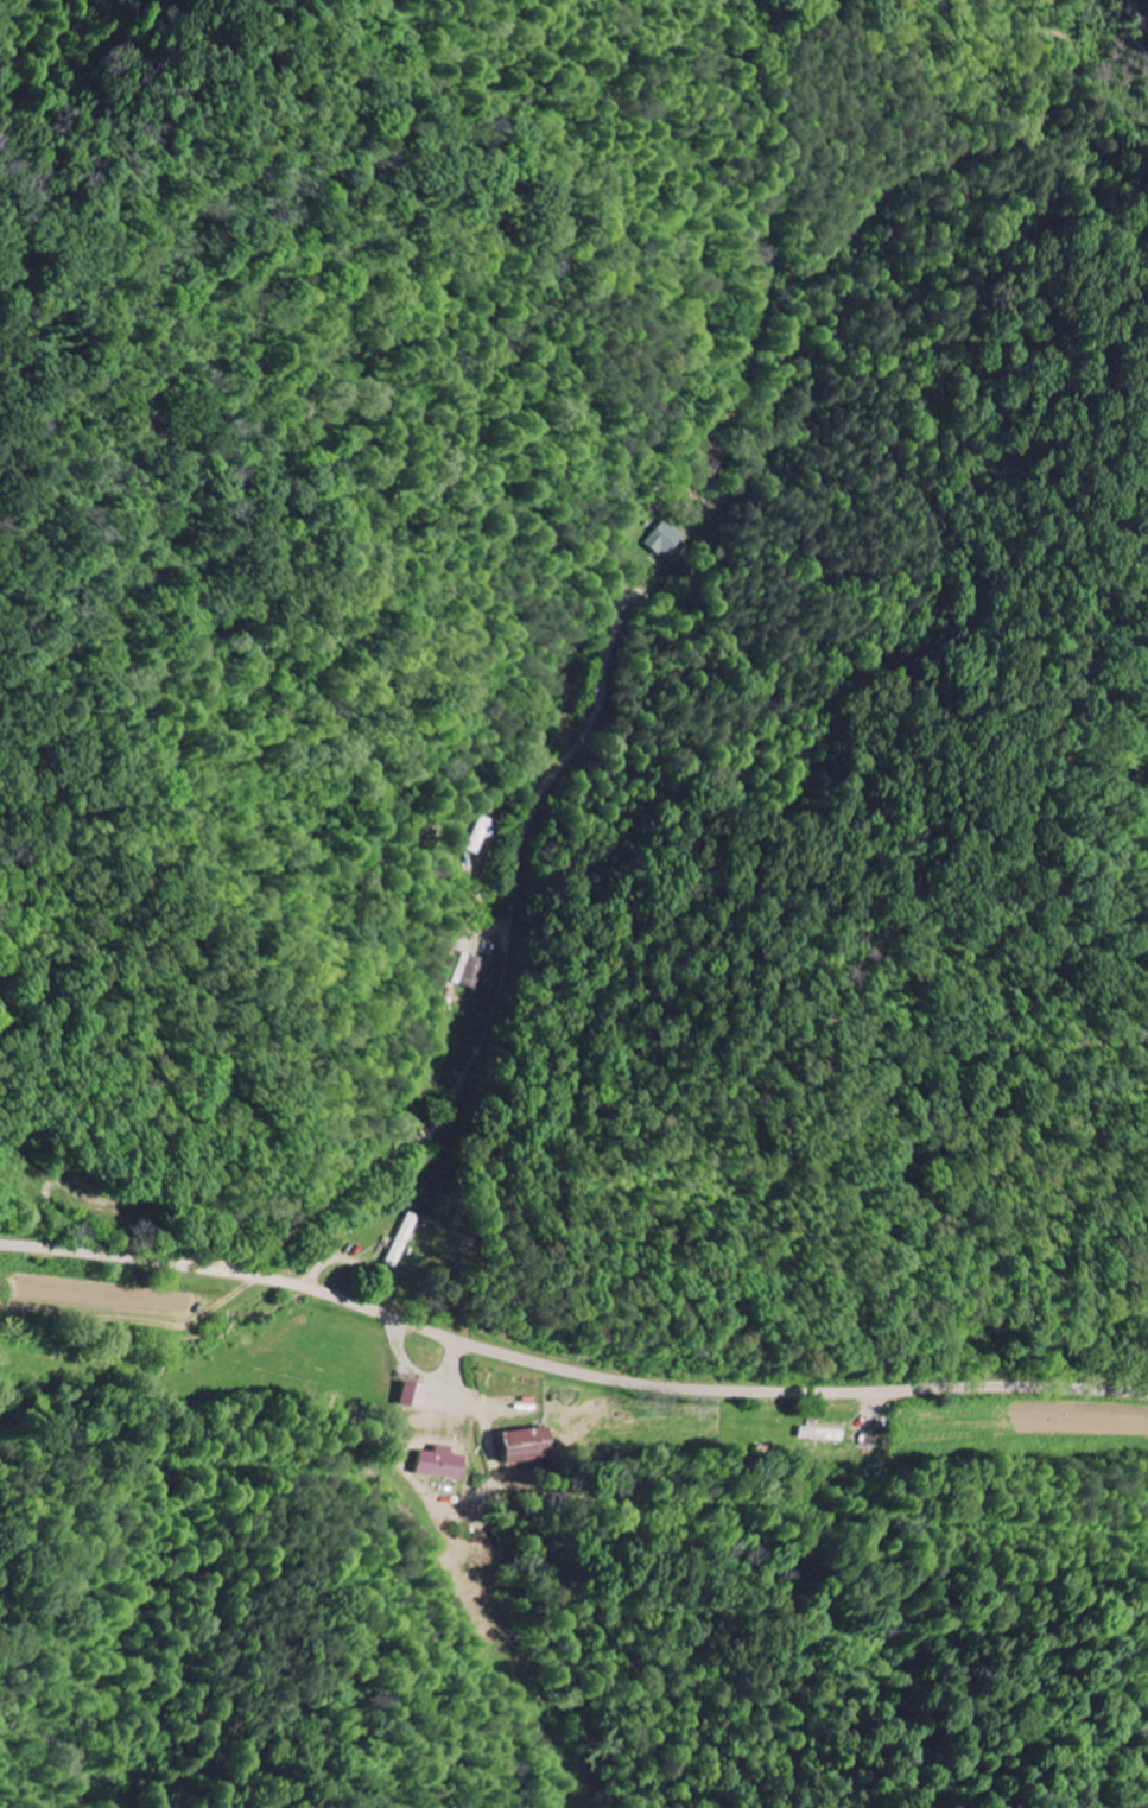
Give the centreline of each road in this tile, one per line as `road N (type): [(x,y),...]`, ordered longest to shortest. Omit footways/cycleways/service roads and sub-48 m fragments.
road 1 (residential): [(1147,1394),(659,1388),(521,1362),(253,1279),(0,1248)]
road 2 (residential): [(223,1274),(296,1226),(347,1175),(411,1142),(451,1106),(502,977),(520,846),(535,799),(588,732),(616,624),(640,594)]

